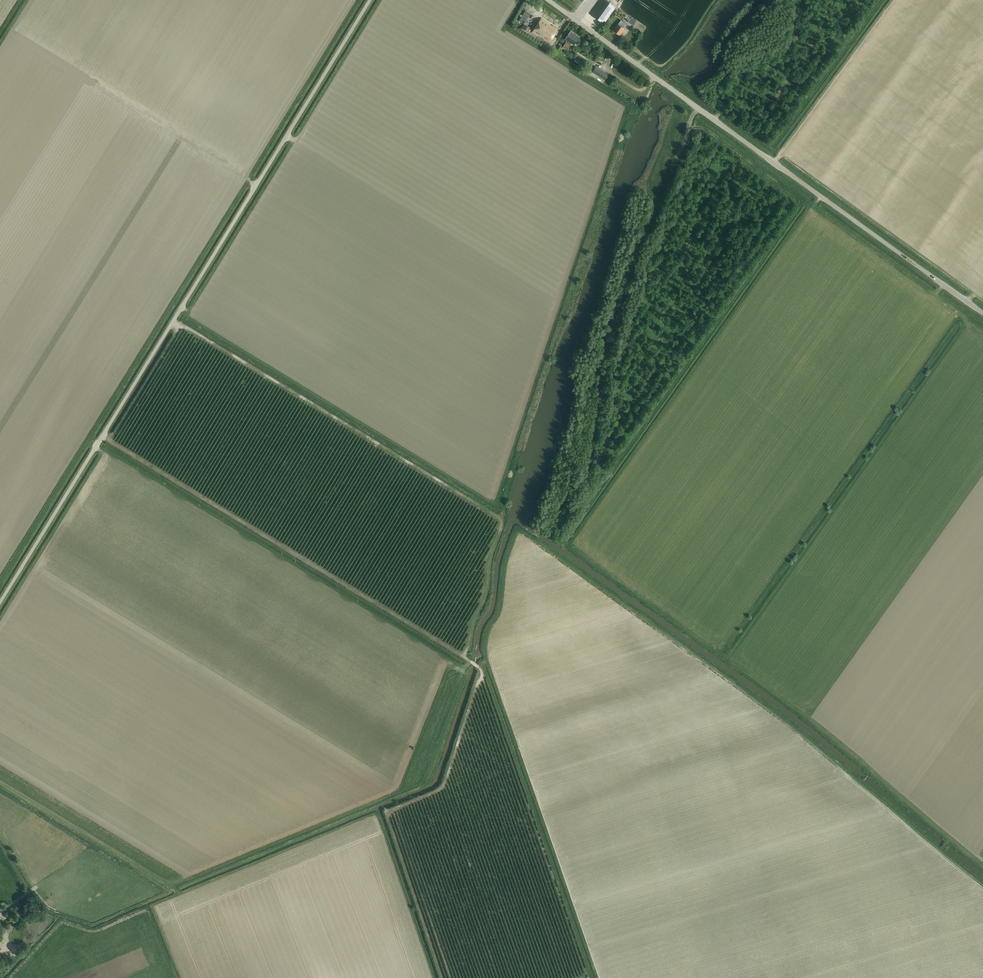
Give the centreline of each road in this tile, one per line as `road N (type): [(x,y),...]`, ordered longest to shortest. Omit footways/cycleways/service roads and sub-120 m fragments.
road 1 (unclassified): [(0,602),(370,0)]
road 2 (unclassified): [(982,315),(549,0)]
road 3 (track): [(741,688),(982,888)]
road 4 (track): [(715,120),(724,109),(723,78),(783,55),(794,0)]

